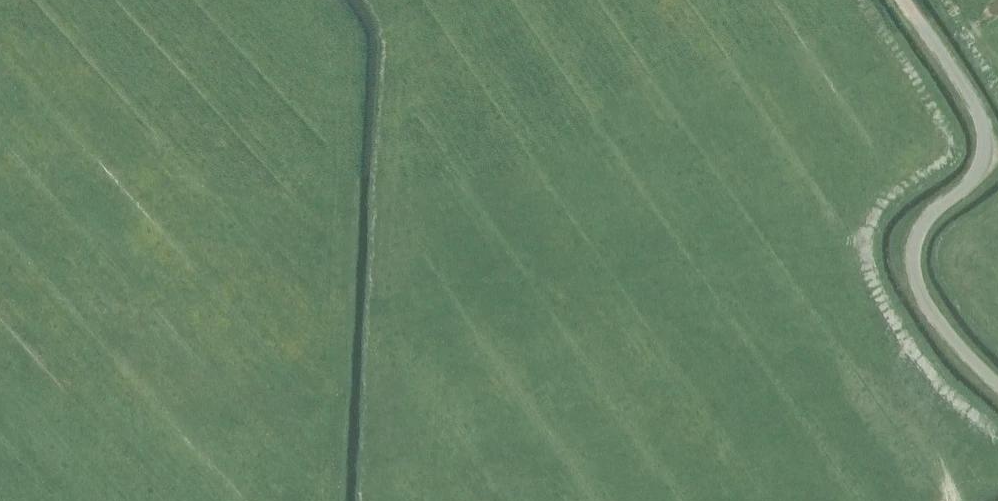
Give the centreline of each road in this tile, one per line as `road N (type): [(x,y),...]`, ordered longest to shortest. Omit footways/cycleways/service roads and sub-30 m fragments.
road 1 (unclassified): [(997,386),(936,319),(912,267),(919,228),(974,178),(986,144),(973,102),(904,0)]

